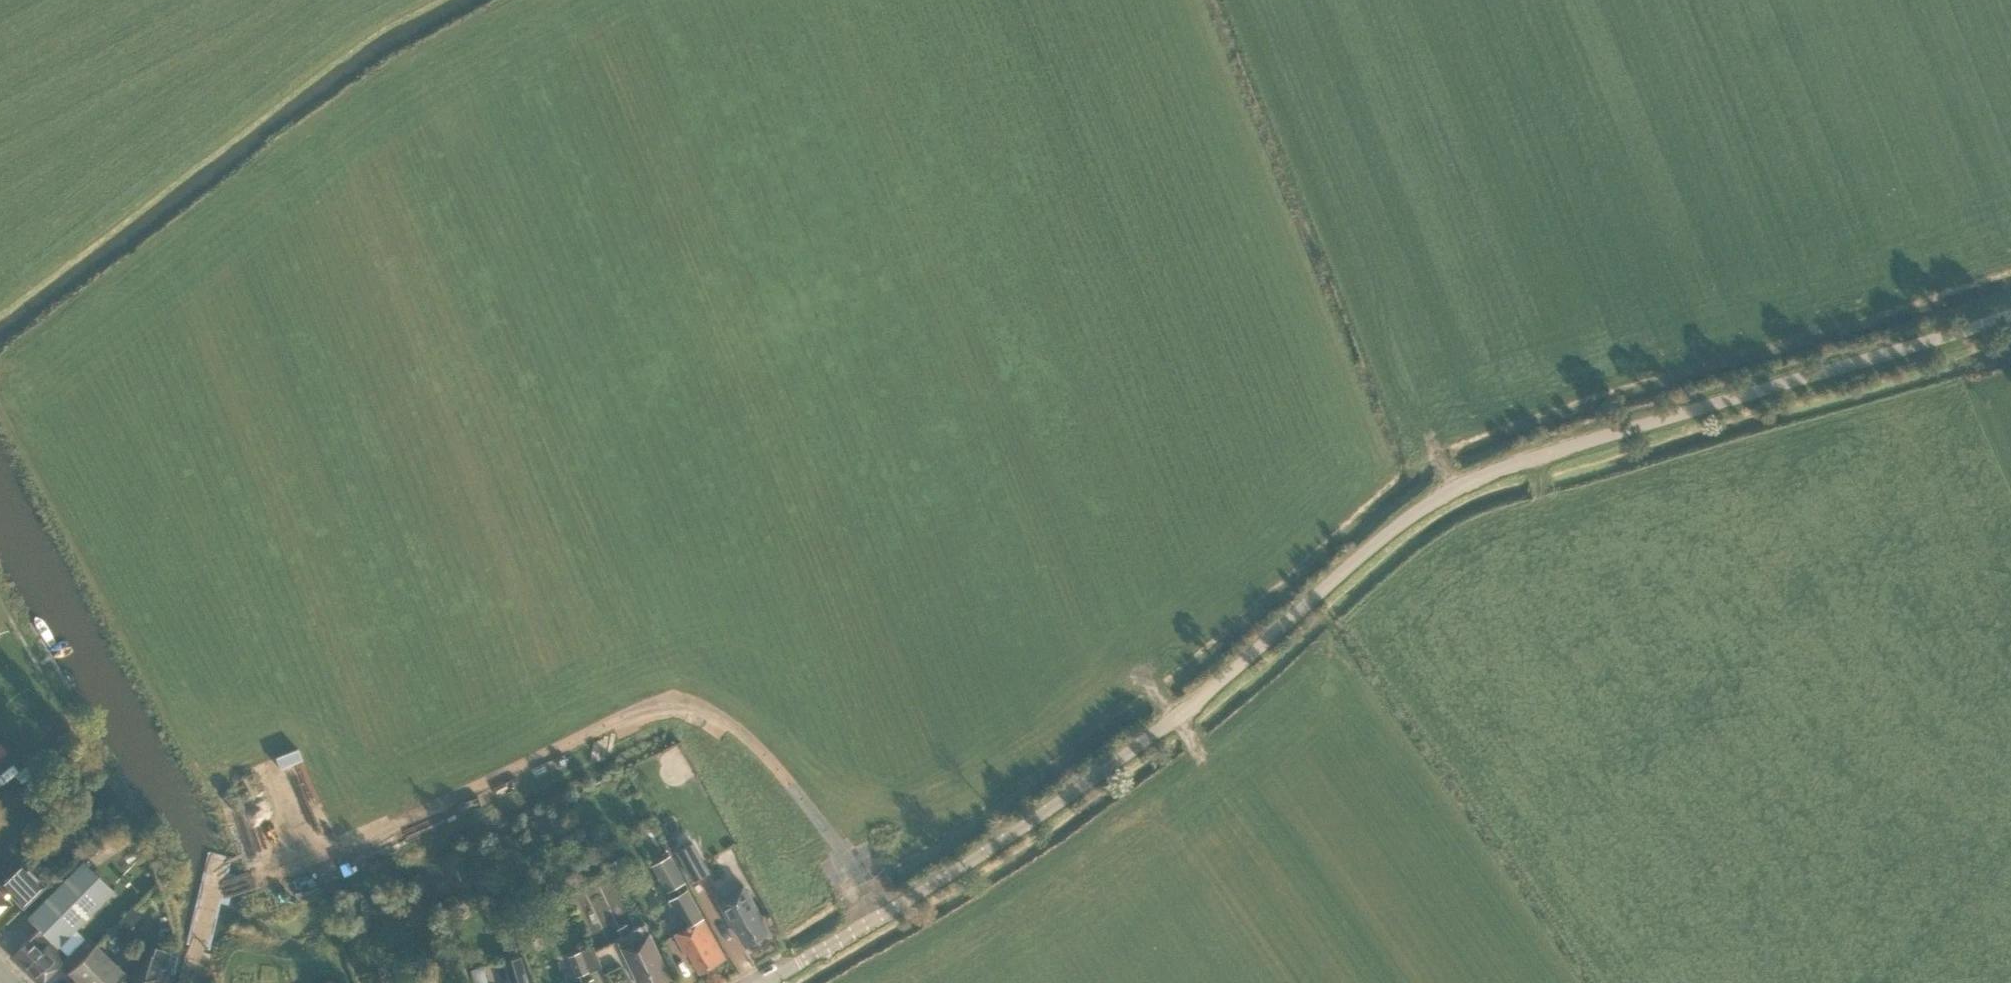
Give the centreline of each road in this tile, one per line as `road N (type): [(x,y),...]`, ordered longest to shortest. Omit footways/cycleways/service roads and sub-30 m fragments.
road 1 (tertiary): [(765,982),(958,870),(1095,776),(1395,527),(1458,485),(1549,450),(2010,313)]

